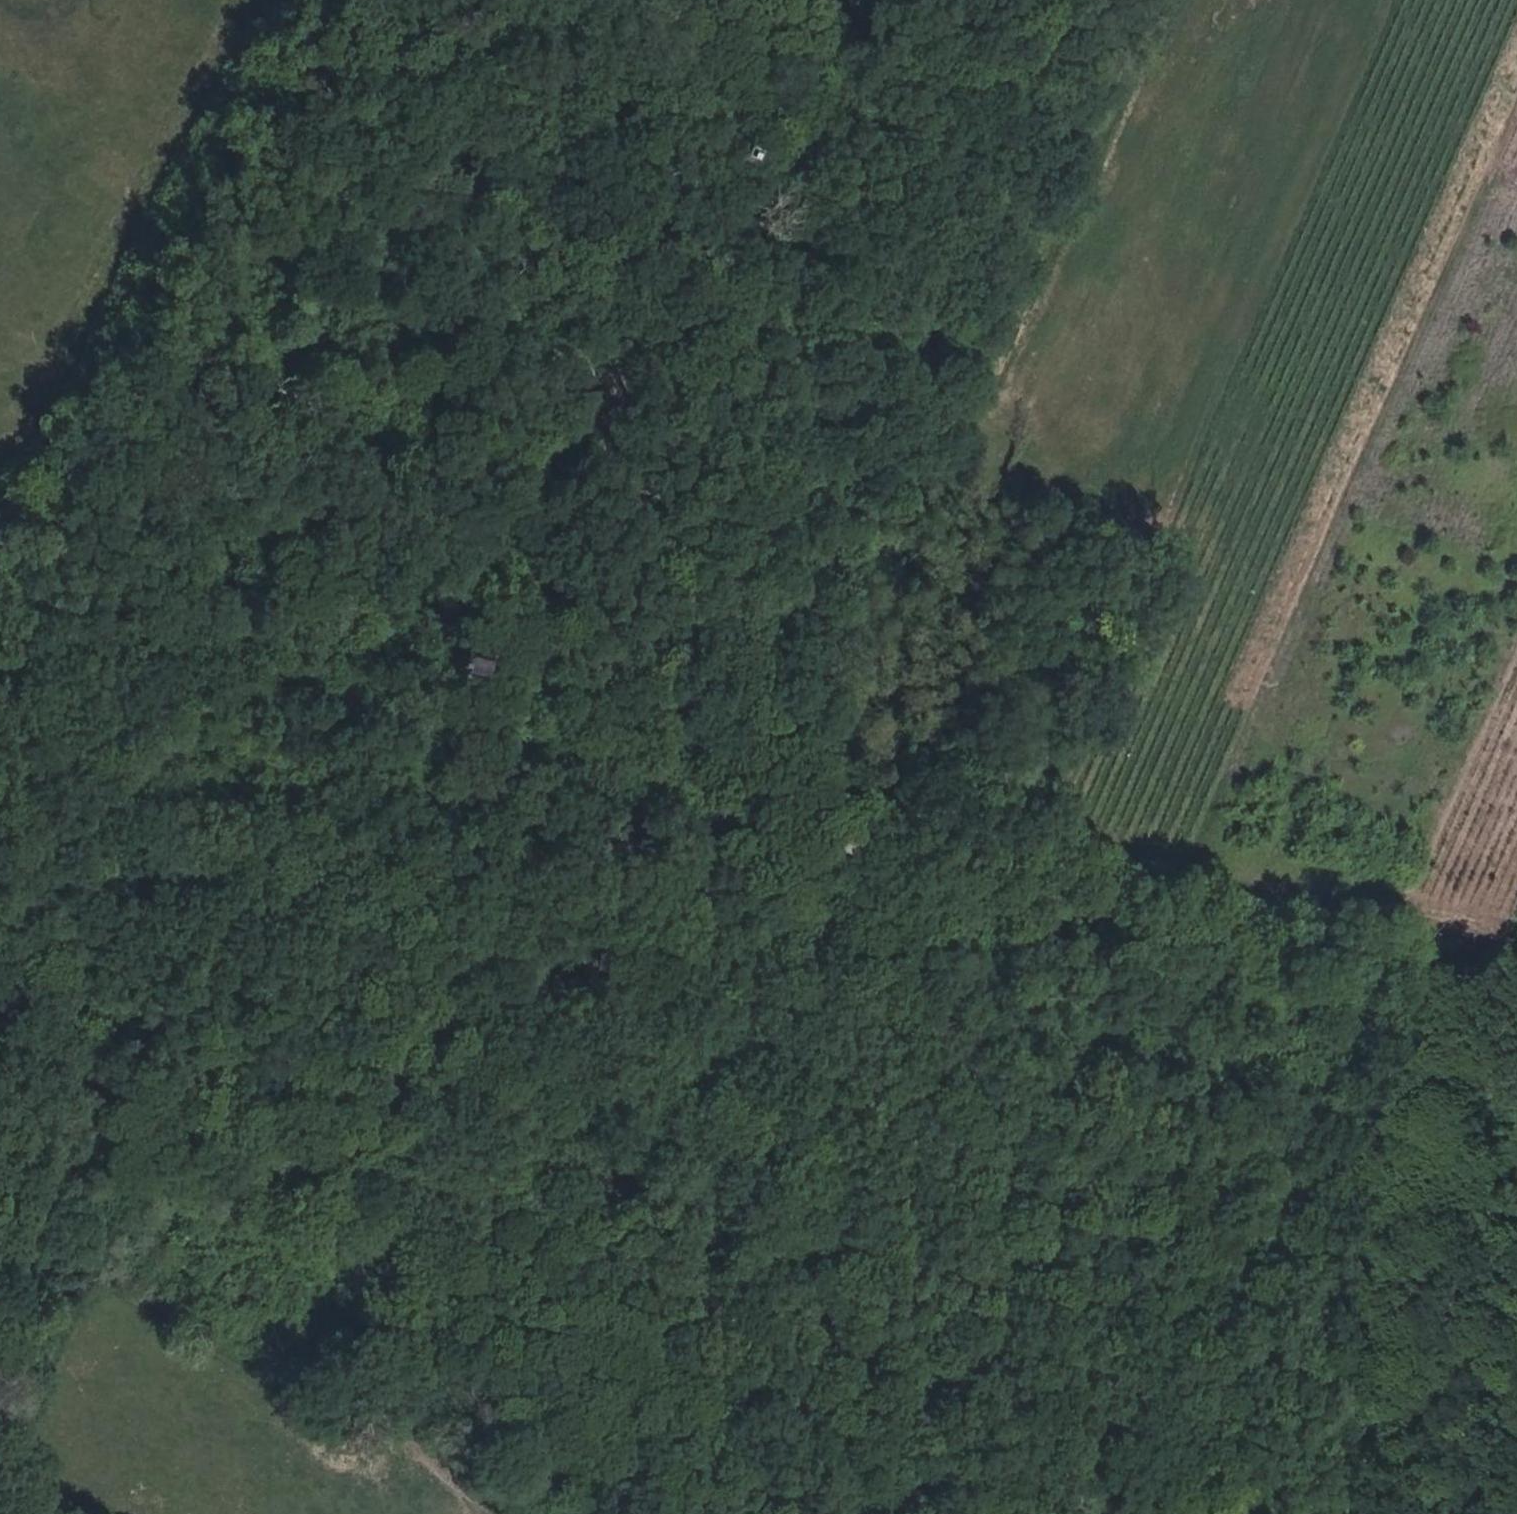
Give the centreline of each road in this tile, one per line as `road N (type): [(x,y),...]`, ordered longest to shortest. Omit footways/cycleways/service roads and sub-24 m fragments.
road 1 (track): [(1147,0),(774,824)]

